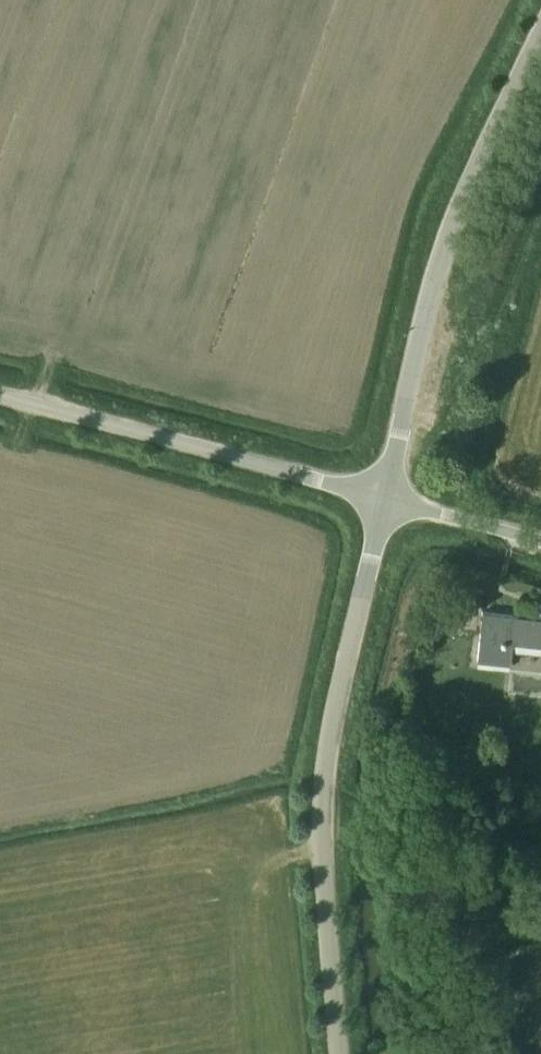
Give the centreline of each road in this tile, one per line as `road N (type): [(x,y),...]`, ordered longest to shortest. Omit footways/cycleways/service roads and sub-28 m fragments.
road 1 (unclassified): [(386,499),(450,232),(540,35)]
road 2 (unclassified): [(0,396),(386,499)]
road 3 (unclassified): [(322,799),(329,732),(386,499)]
road 4 (unclassified): [(322,799),(343,1053)]
road 5 (unclassified): [(386,499),(540,540)]

